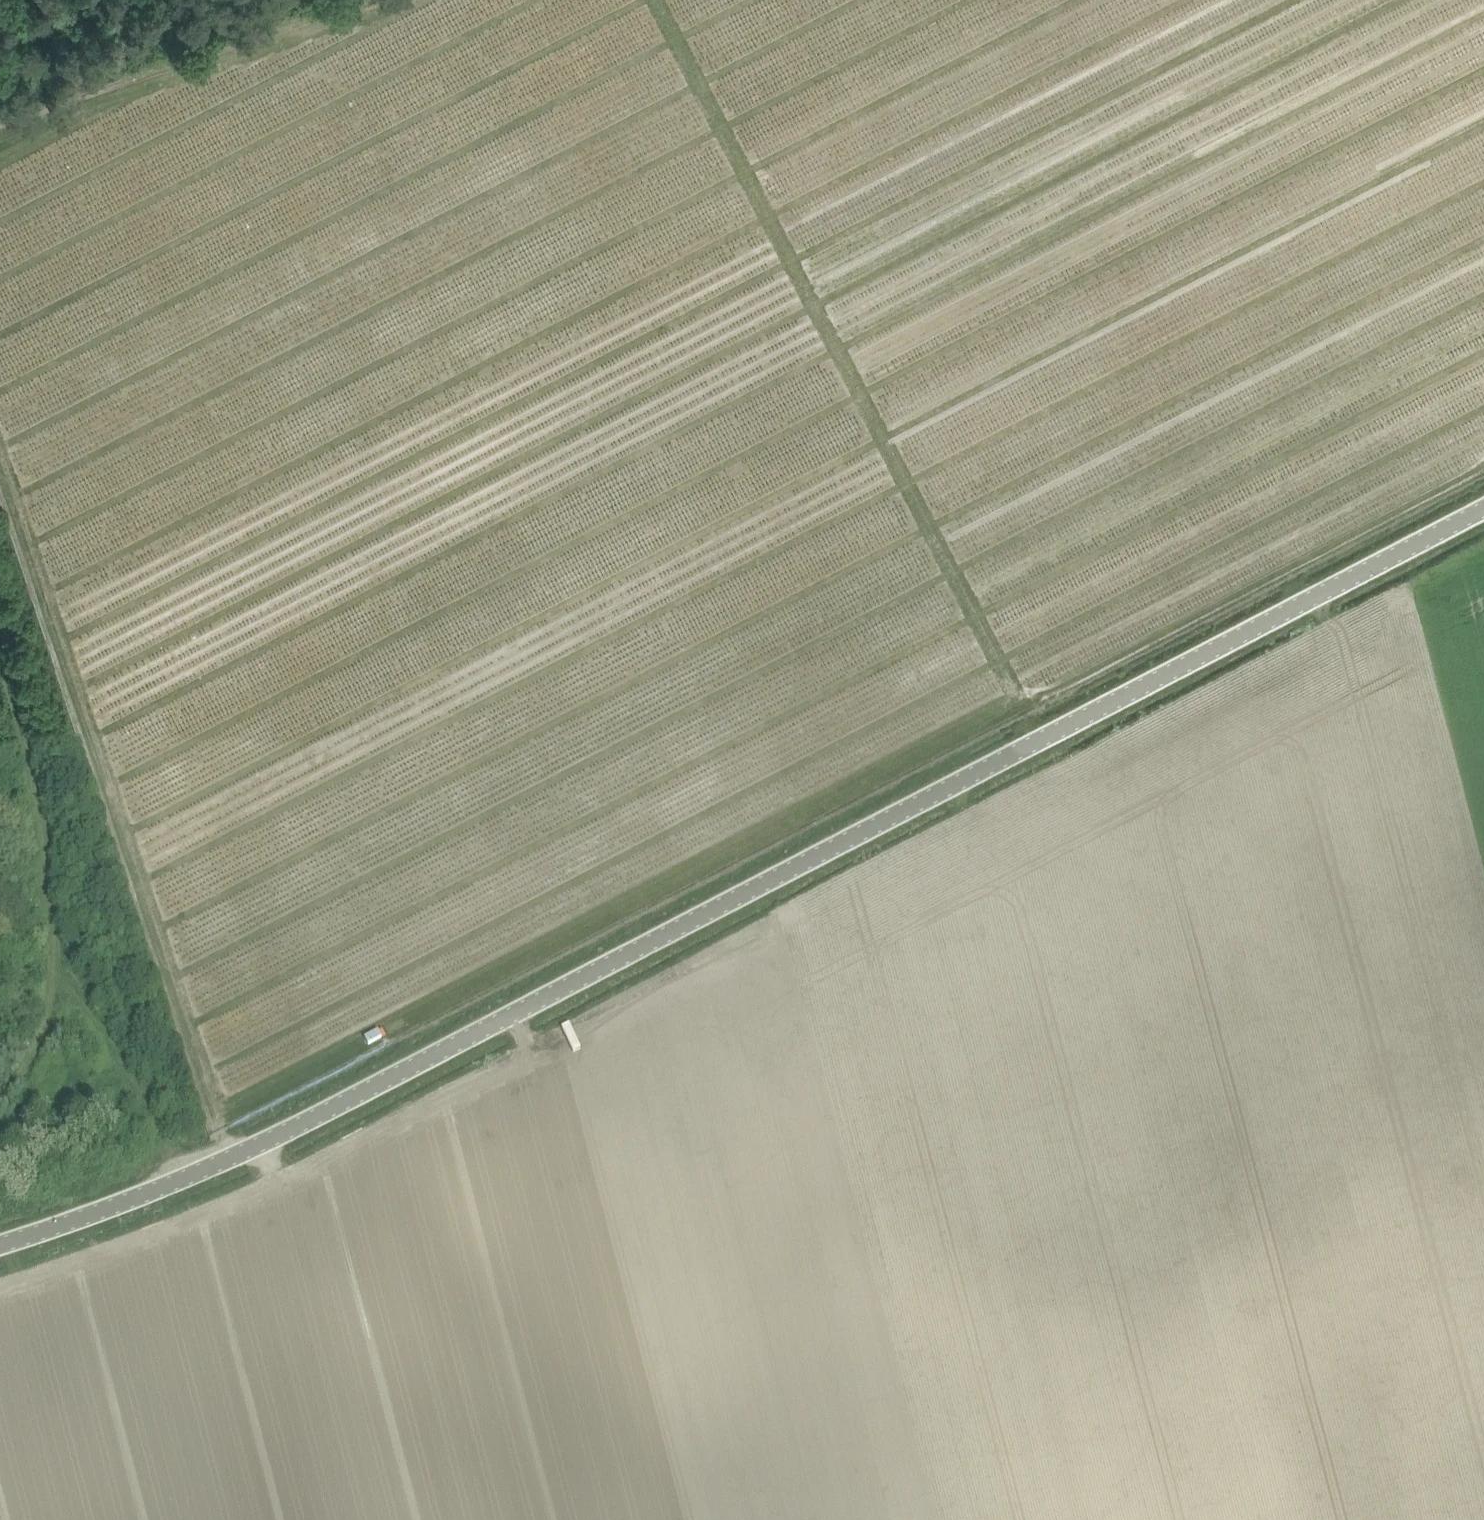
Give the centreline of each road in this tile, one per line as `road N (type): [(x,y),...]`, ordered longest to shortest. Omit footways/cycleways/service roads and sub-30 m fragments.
road 1 (unclassified): [(0,1247),(227,1161),(1483,510)]
road 2 (track): [(0,640),(43,808),(56,945),(38,1038),(0,1091)]

